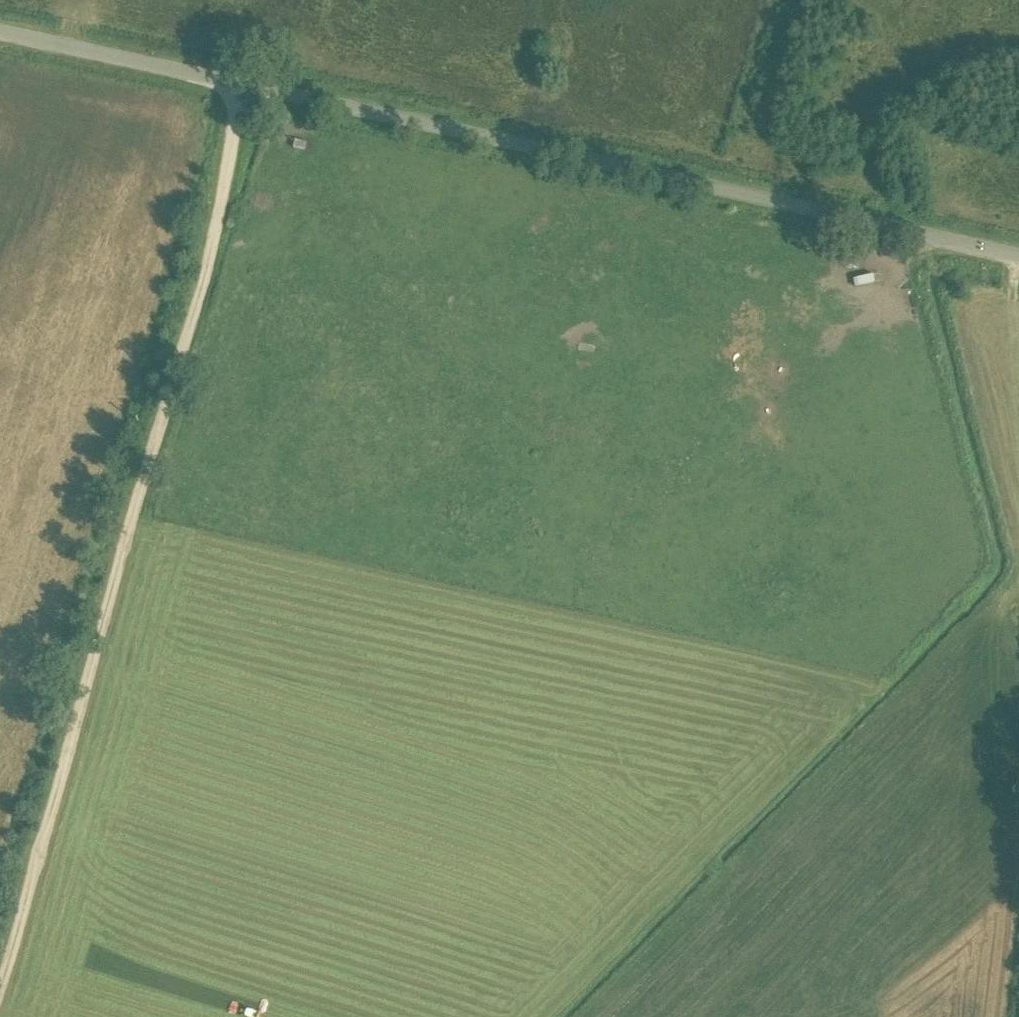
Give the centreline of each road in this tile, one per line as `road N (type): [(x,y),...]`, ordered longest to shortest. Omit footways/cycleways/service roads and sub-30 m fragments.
road 1 (unclassified): [(1018,259),(0,33)]
road 2 (track): [(262,90),(0,988)]

